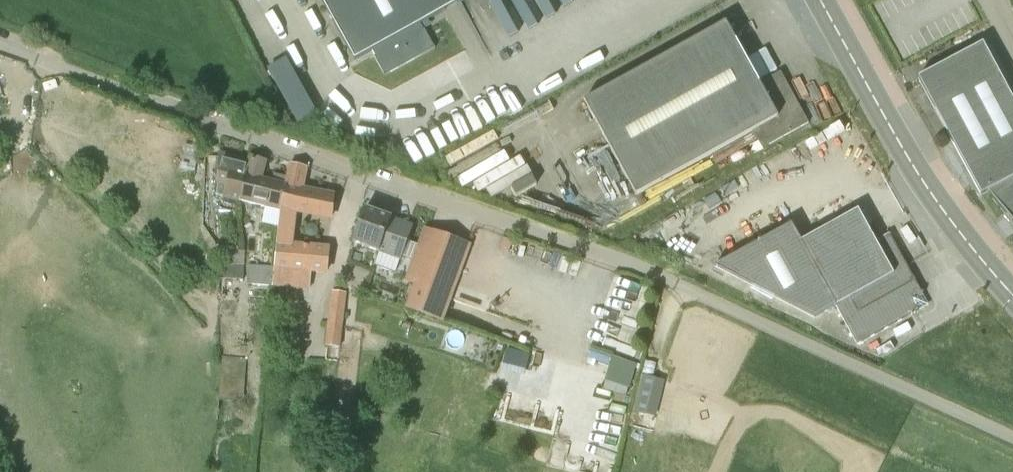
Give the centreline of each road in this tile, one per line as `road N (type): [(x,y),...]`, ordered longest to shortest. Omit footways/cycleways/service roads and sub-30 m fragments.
road 1 (unclassified): [(0,45),(473,216),(616,259),(1012,436)]
road 2 (tertiary): [(1012,307),(903,161),(817,0)]

